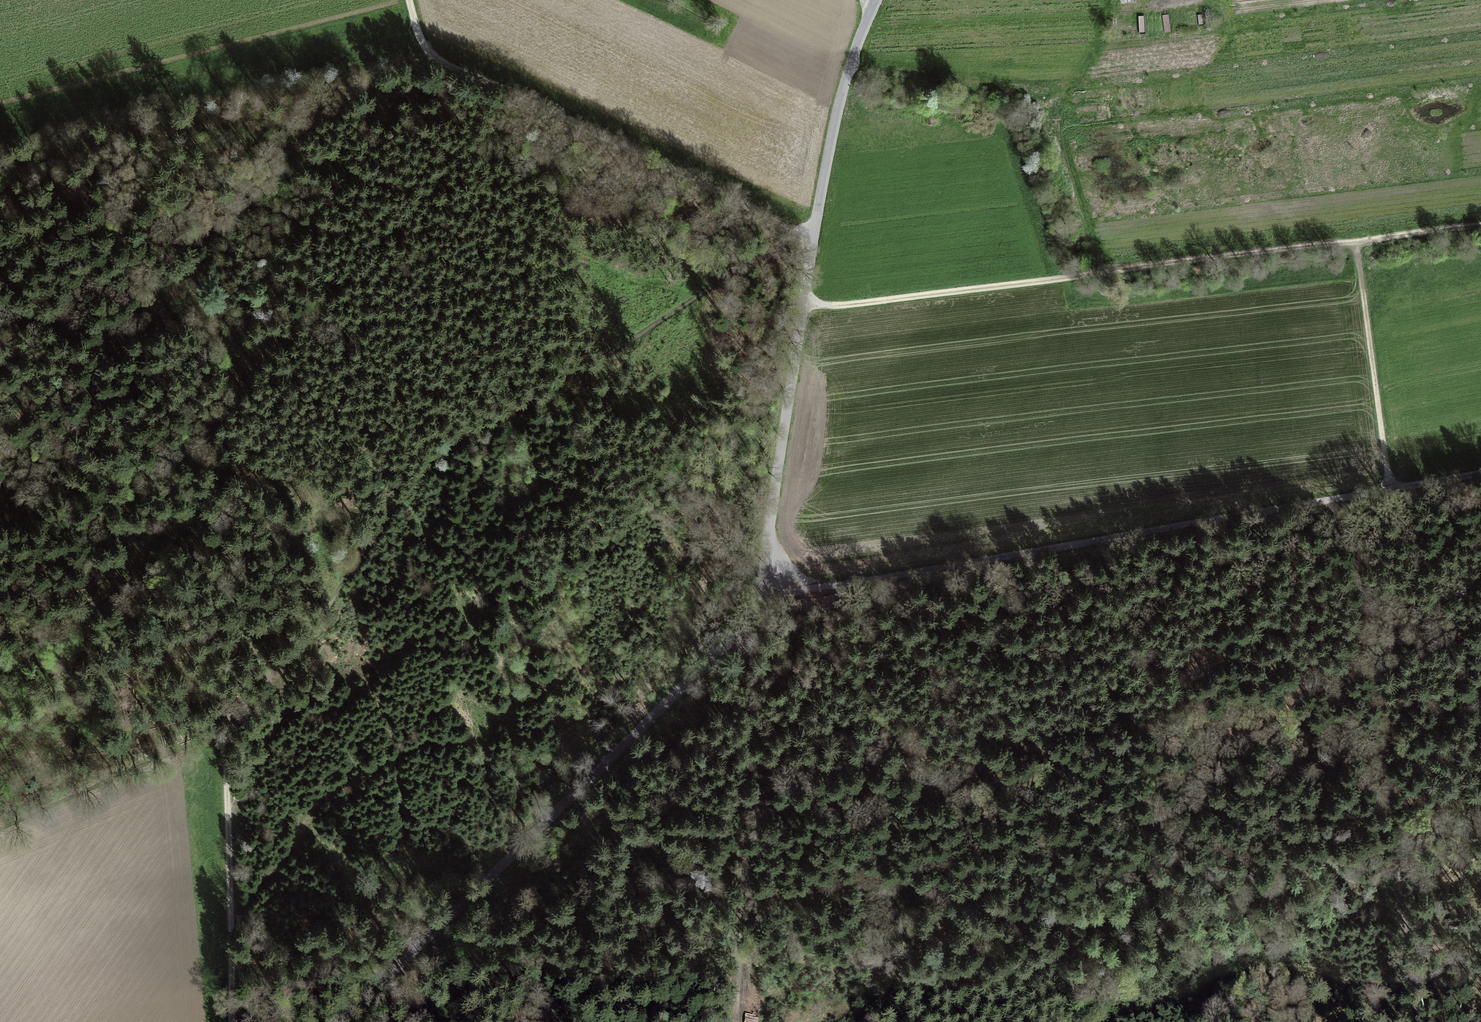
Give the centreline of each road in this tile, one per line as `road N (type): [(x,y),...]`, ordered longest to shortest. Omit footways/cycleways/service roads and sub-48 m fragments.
road 1 (track): [(1480,474),(823,590),(776,557)]
road 2 (unclassified): [(776,557),(738,654),(342,1021)]
road 3 (track): [(0,435),(340,106),(446,62)]
road 4 (track): [(1356,244),(810,309)]
road 5 (track): [(1336,500),(1359,573),(1418,1021)]
road 6 (residential): [(412,0),(431,56),(824,233)]
road 7 (track): [(0,144),(431,56)]
road 8 (unclassified): [(776,557),(824,233)]
road 9 (track): [(230,1021),(227,723)]
road 10 (track): [(1356,244),(1389,490)]
road 11 (unclassified): [(824,233),(848,108),(885,0)]
road 12 (track): [(1480,228),(1356,244)]

